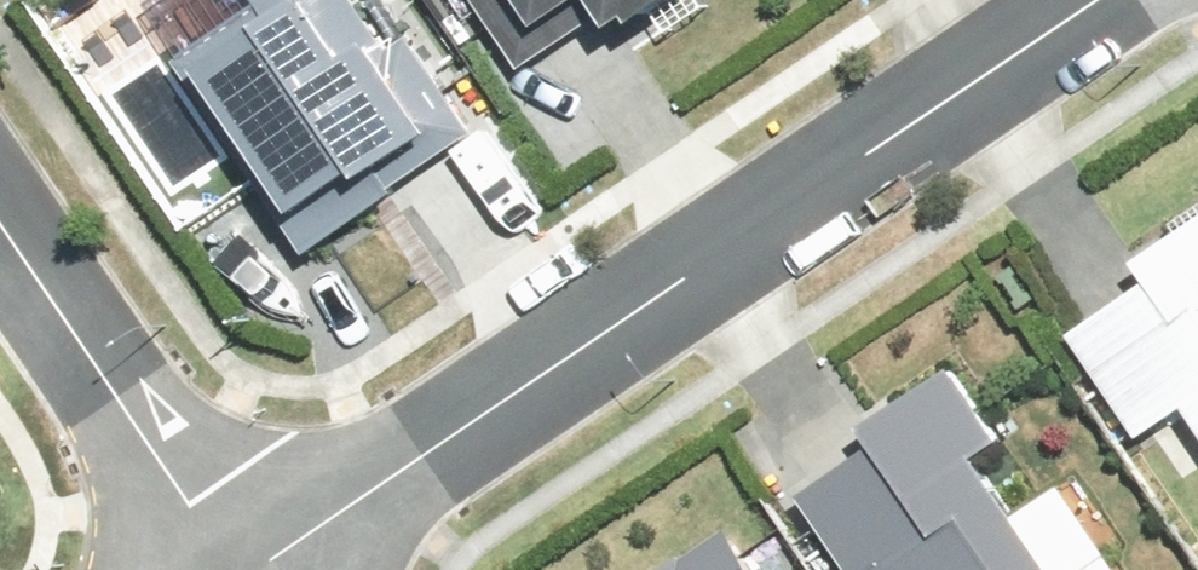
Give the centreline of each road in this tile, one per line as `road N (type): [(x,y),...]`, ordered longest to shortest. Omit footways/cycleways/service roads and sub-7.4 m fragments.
road 1 (residential): [(1086,0),(253,569)]
road 2 (residential): [(224,569),(0,237)]

